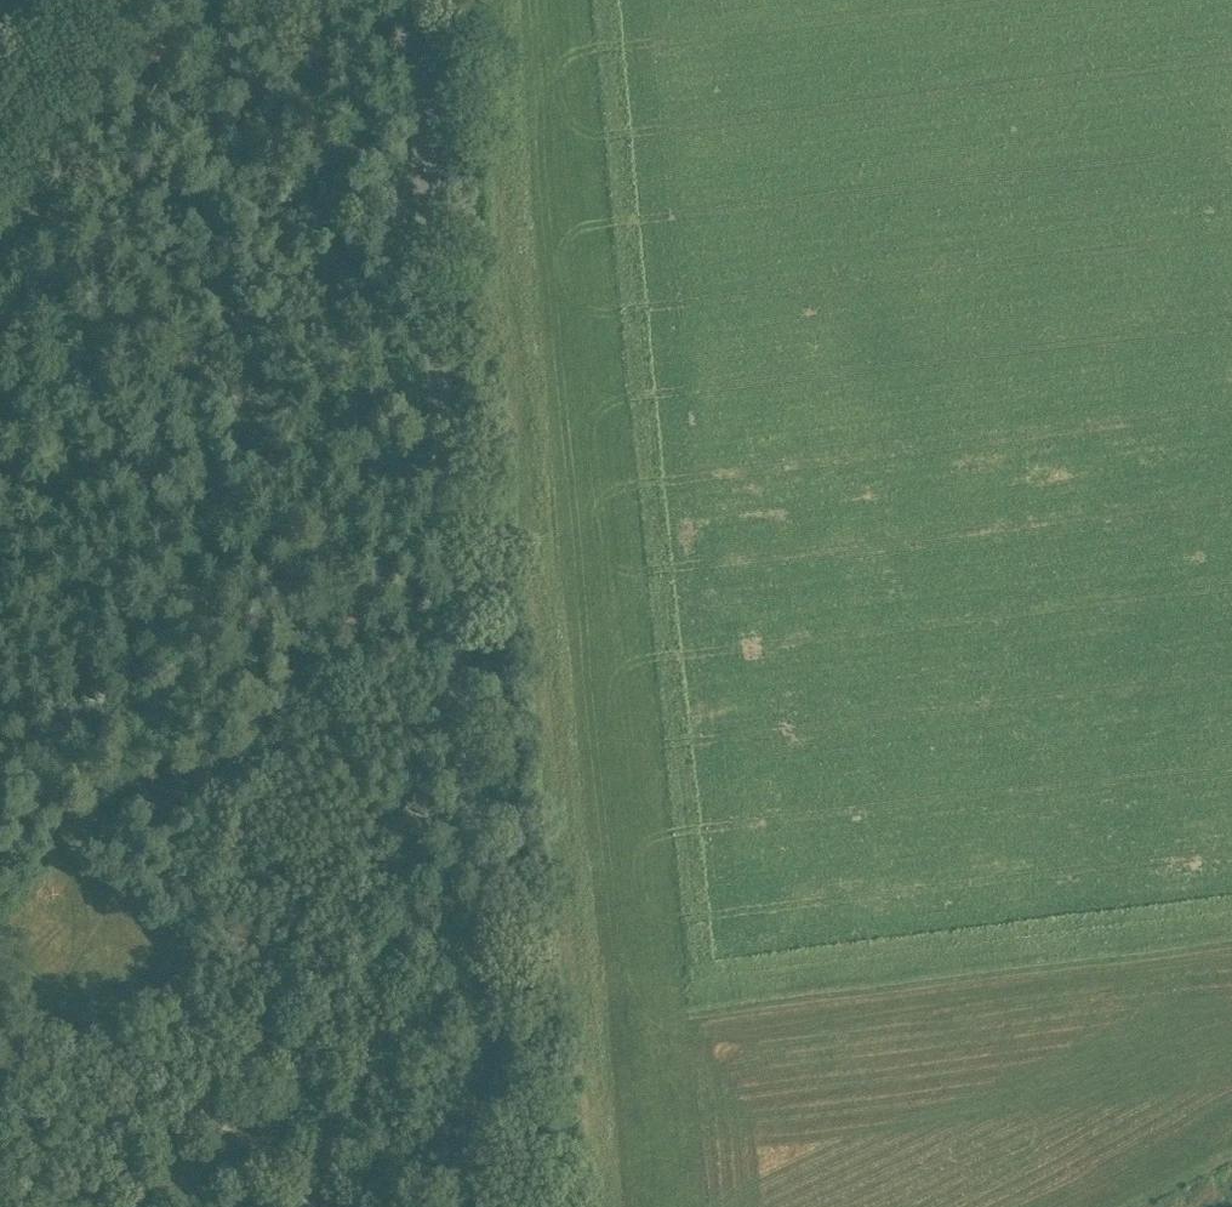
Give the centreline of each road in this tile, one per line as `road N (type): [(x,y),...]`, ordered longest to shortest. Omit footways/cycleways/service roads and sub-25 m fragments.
road 1 (unclassified): [(408,0),(480,987),(474,1095),(452,1206)]
road 2 (unclassified): [(0,147),(102,0)]

